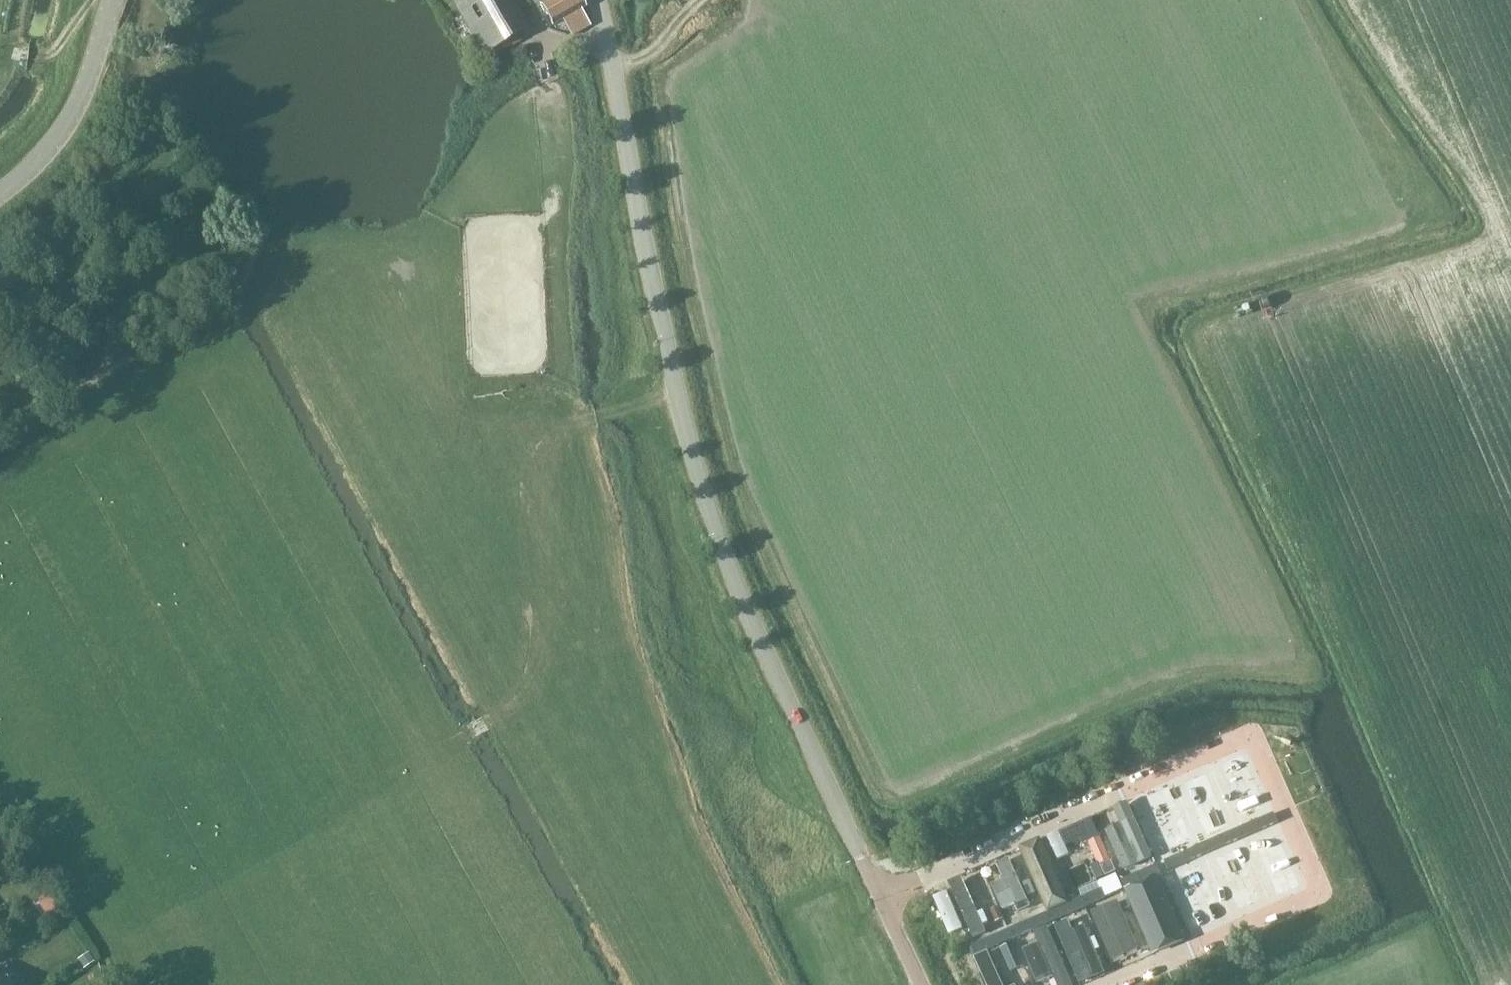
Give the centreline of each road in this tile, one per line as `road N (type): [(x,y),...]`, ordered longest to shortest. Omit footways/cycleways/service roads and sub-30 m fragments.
road 1 (tertiary): [(920,984),(750,620),(705,499),(647,260),(599,0)]
road 2 (tertiary): [(0,192),(54,147),(79,104),(115,0)]

